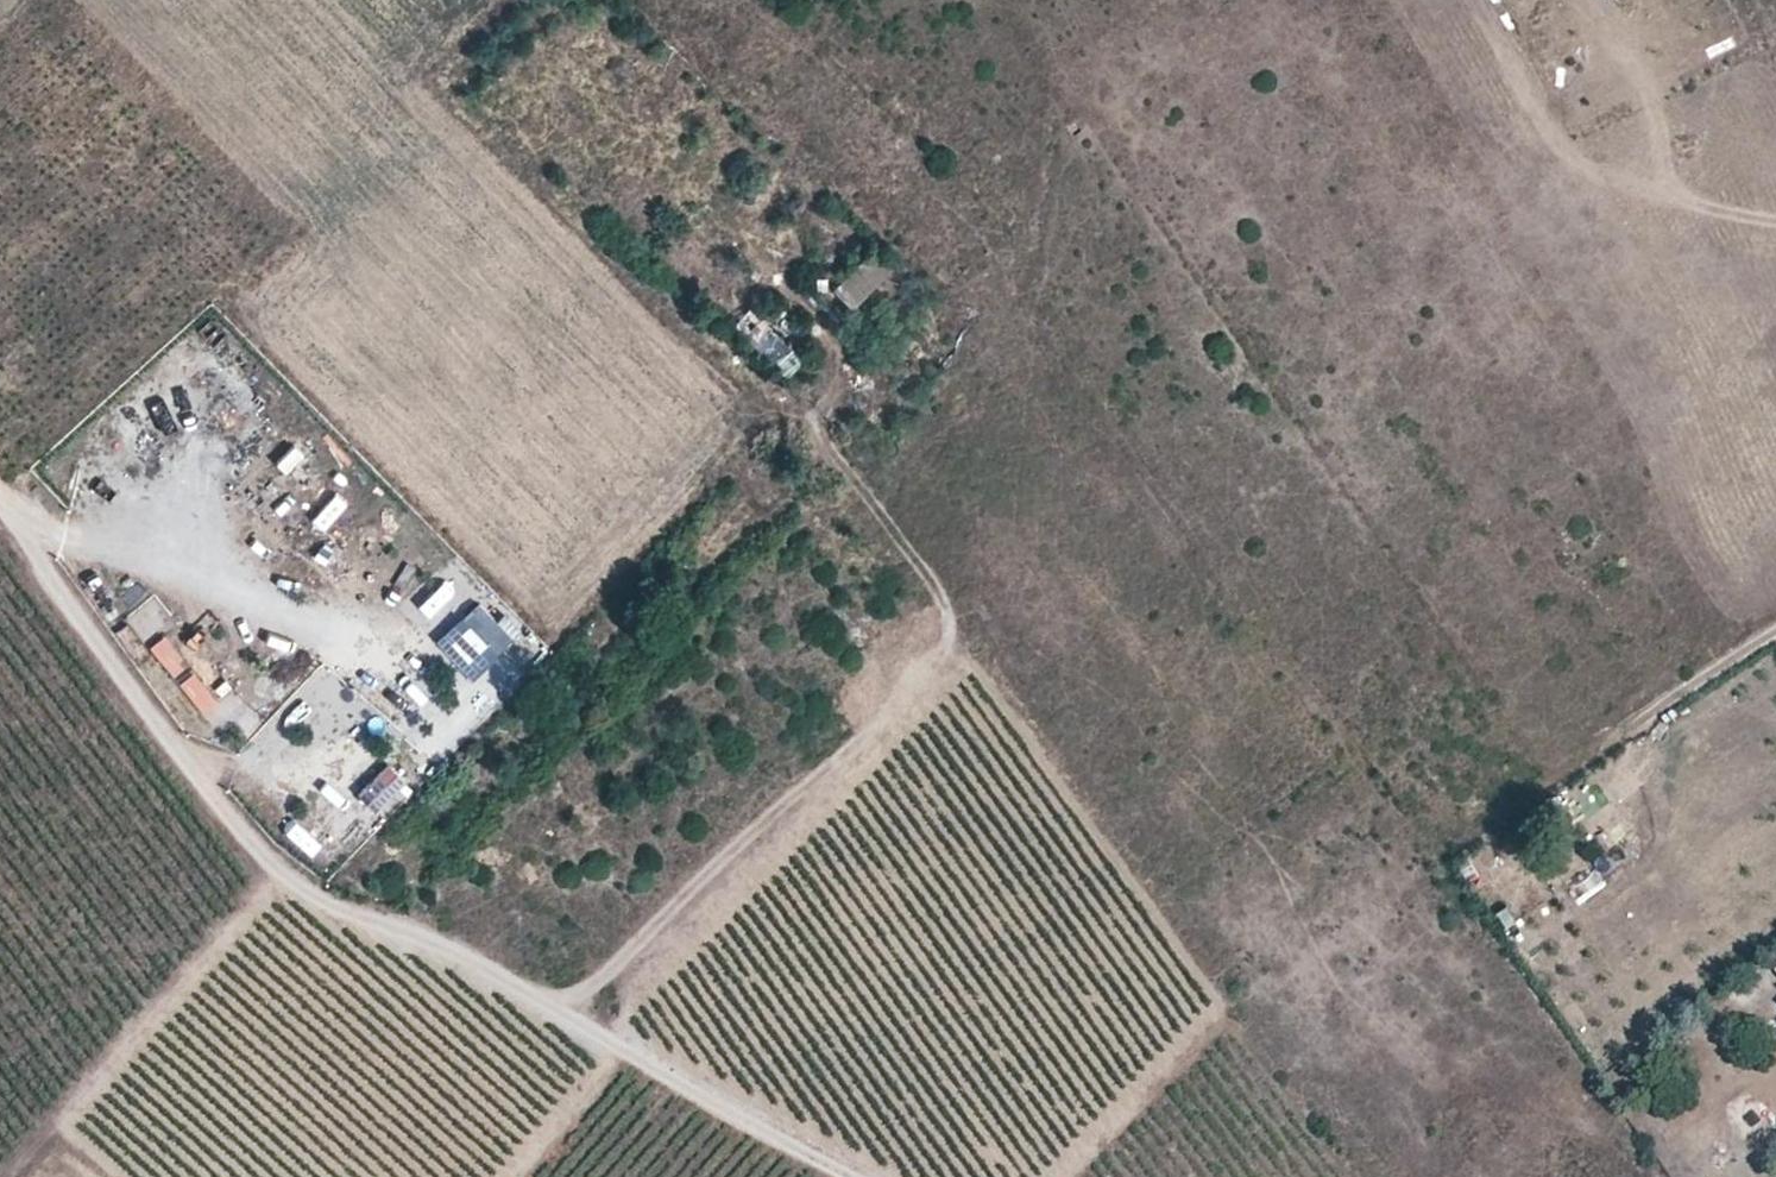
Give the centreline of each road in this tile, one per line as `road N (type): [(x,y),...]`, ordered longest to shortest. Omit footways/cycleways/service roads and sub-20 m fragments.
road 1 (track): [(0,503),(205,786),(290,878),(338,909),(421,932),(855,1176)]
road 2 (track): [(1775,631),(1610,736)]

